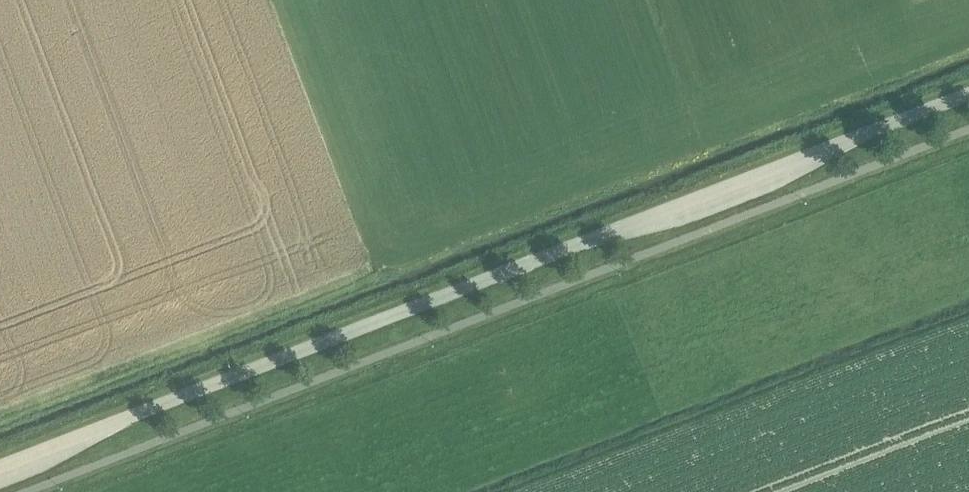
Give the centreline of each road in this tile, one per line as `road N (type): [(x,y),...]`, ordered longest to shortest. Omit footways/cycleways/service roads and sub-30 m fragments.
road 1 (residential): [(0,467),(968,93)]

